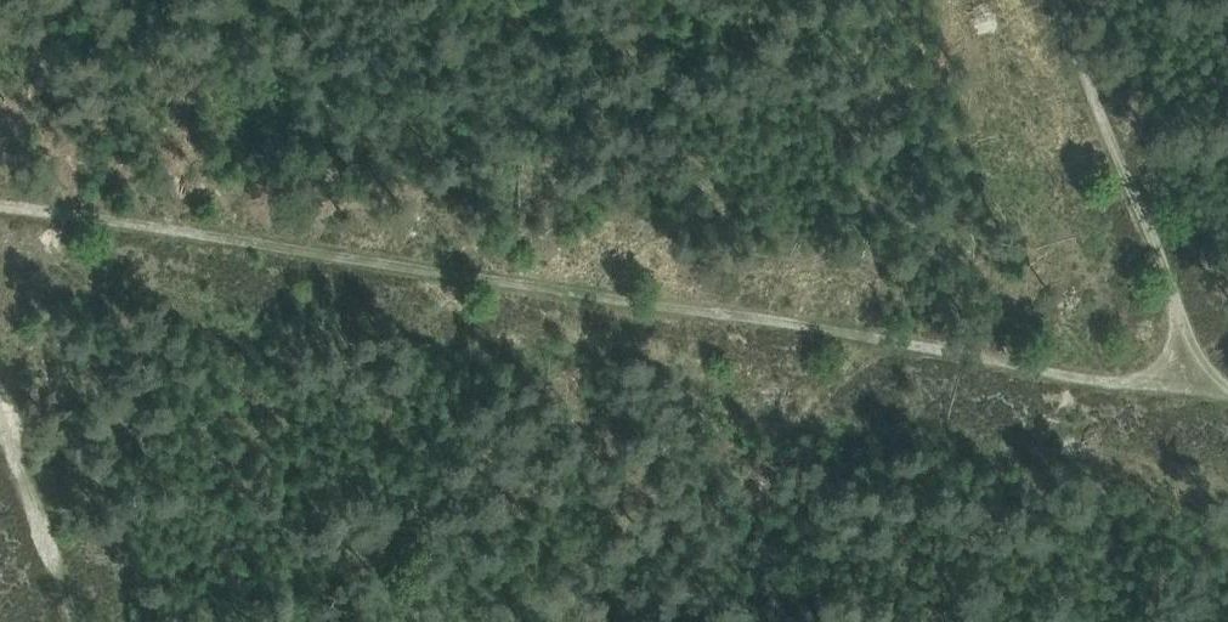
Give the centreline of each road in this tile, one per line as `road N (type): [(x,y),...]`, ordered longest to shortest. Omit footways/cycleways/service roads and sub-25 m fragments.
road 1 (track): [(1222,388),(0,198)]
road 2 (track): [(1059,0),(1222,388)]

